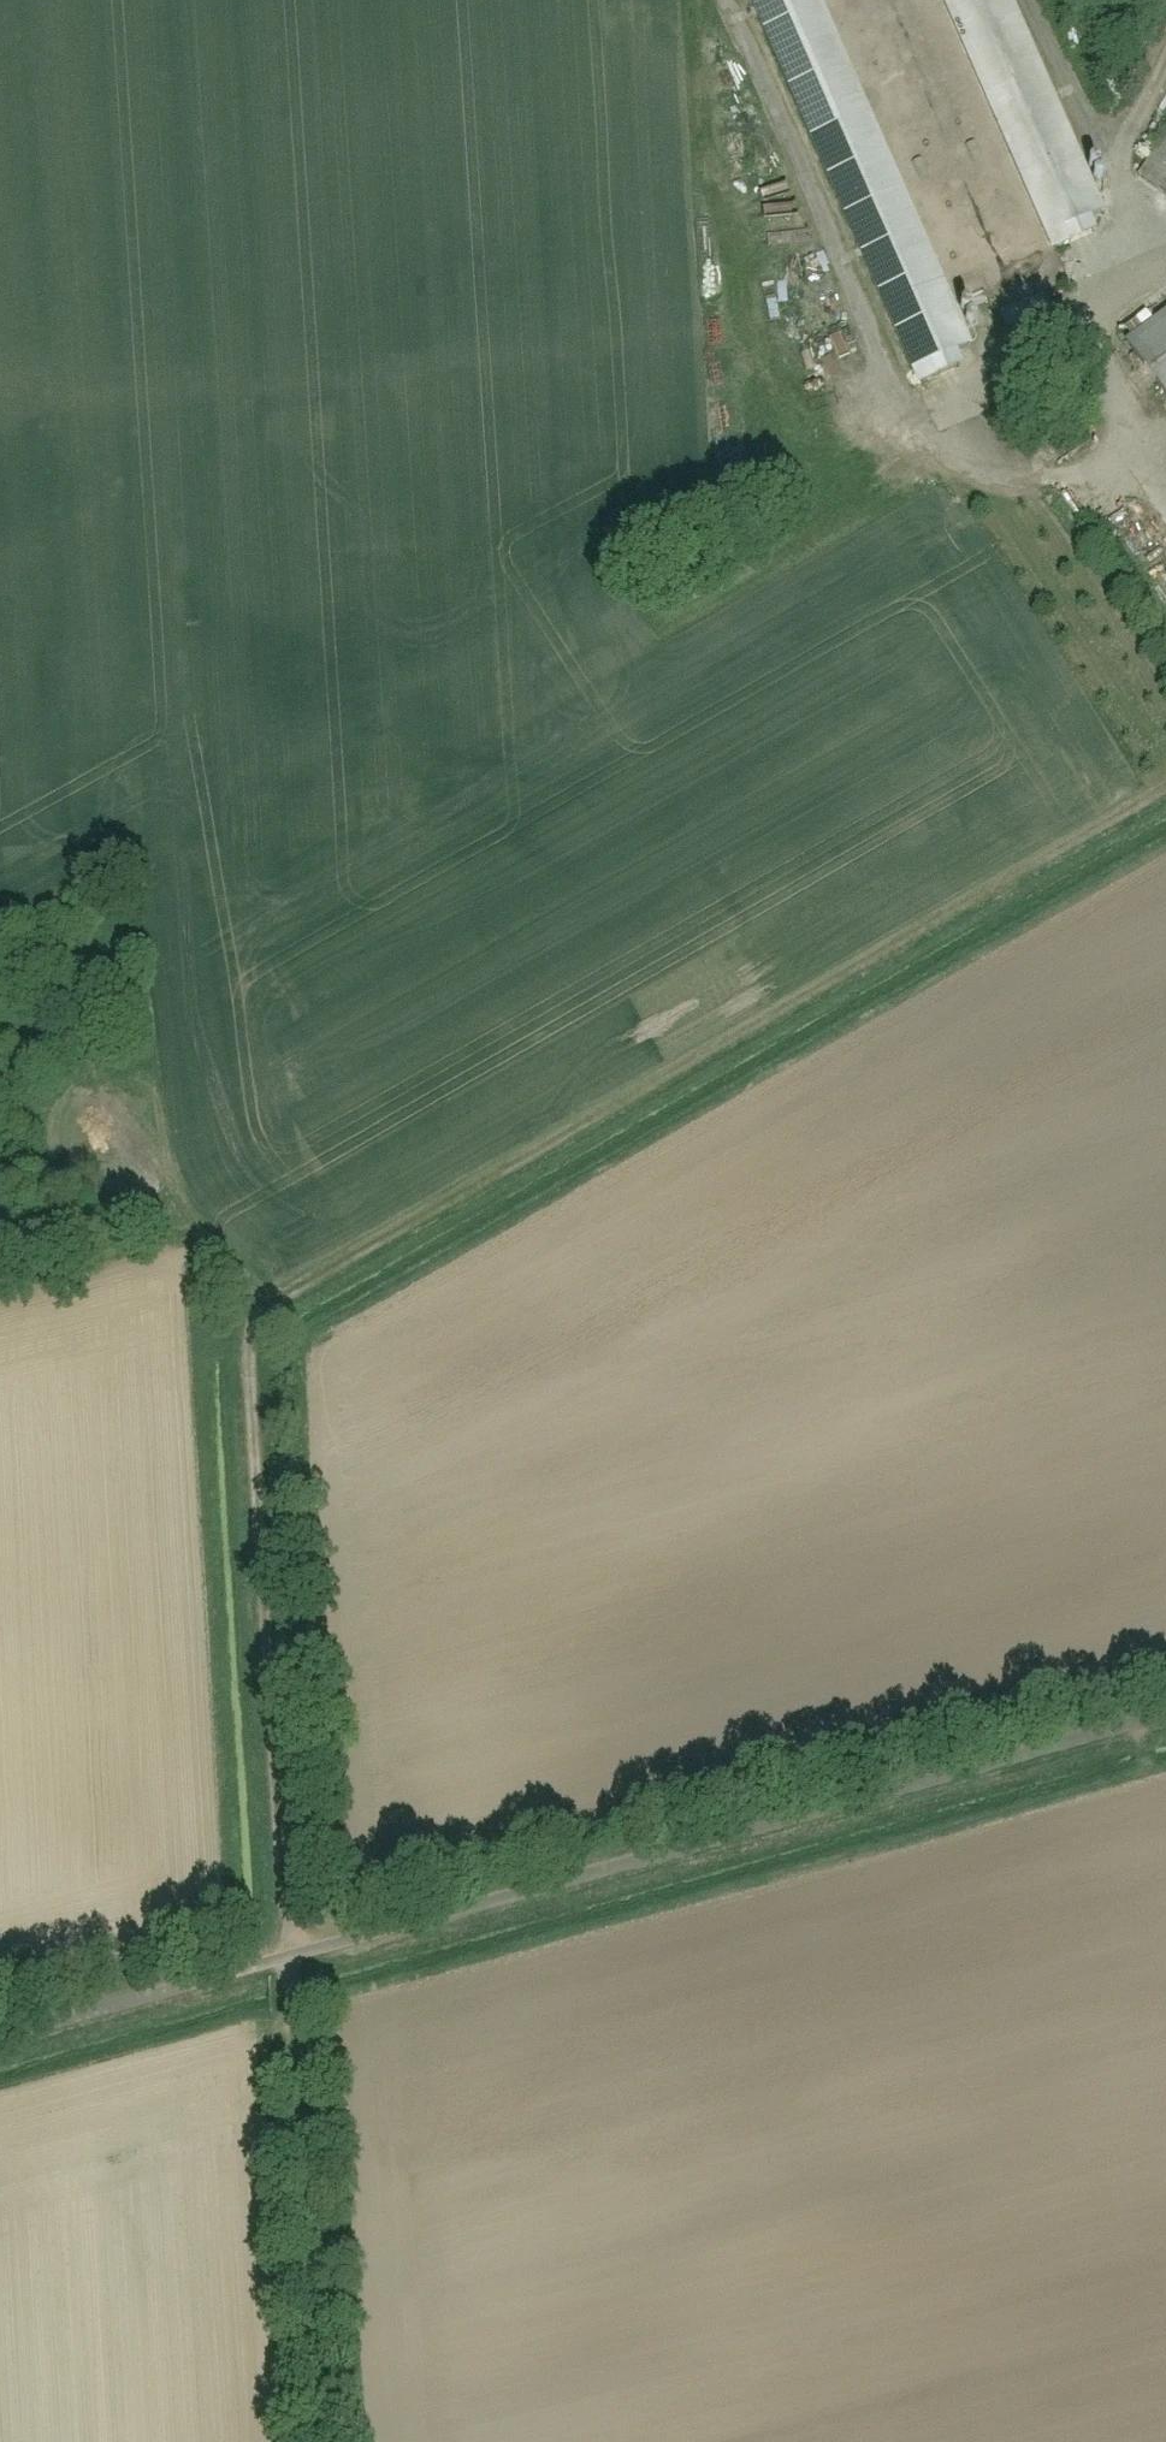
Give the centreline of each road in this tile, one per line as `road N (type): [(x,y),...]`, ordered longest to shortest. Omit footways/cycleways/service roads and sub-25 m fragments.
road 1 (track): [(1165,1710),(0,2027)]
road 2 (track): [(283,1946),(315,2441)]

